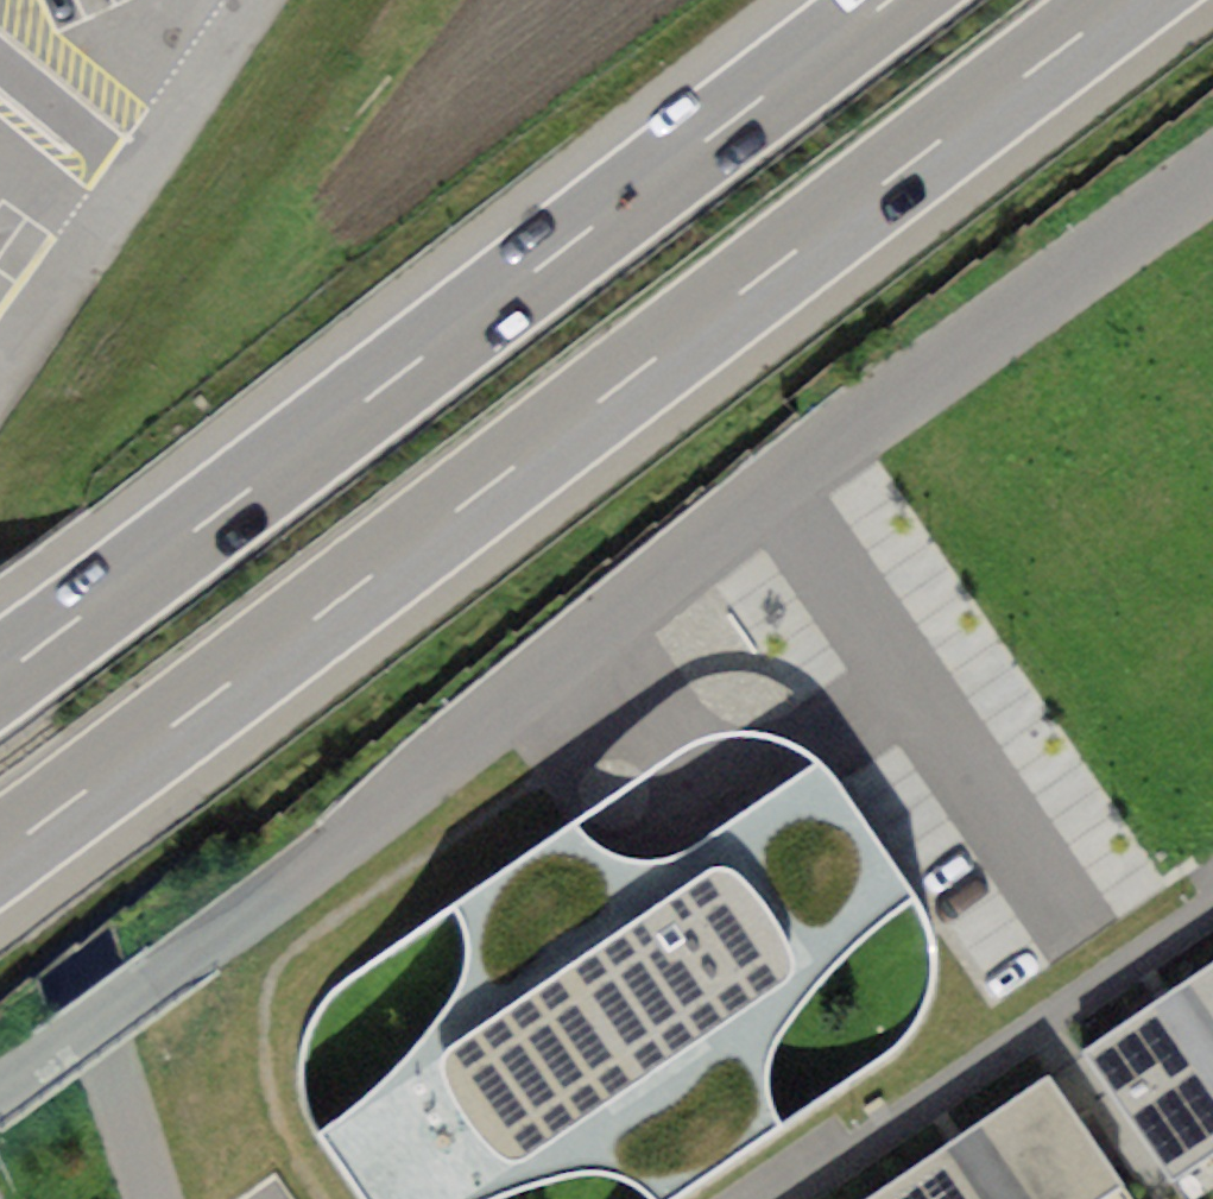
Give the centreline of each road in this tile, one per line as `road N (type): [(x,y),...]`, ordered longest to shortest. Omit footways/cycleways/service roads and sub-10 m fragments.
road 1 (motorway): [(0,850),(1123,0)]
road 2 (motorway): [(889,0),(0,674)]
road 3 (residential): [(1212,903),(780,1198)]
road 4 (unclassified): [(113,1063),(0,726)]
road 5 (unclassified): [(136,193),(261,0)]
road 6 (unclassified): [(0,346),(136,193)]
road 7 (unclassified): [(136,193),(0,70)]
road 8 (residential): [(158,1198),(113,1063)]

